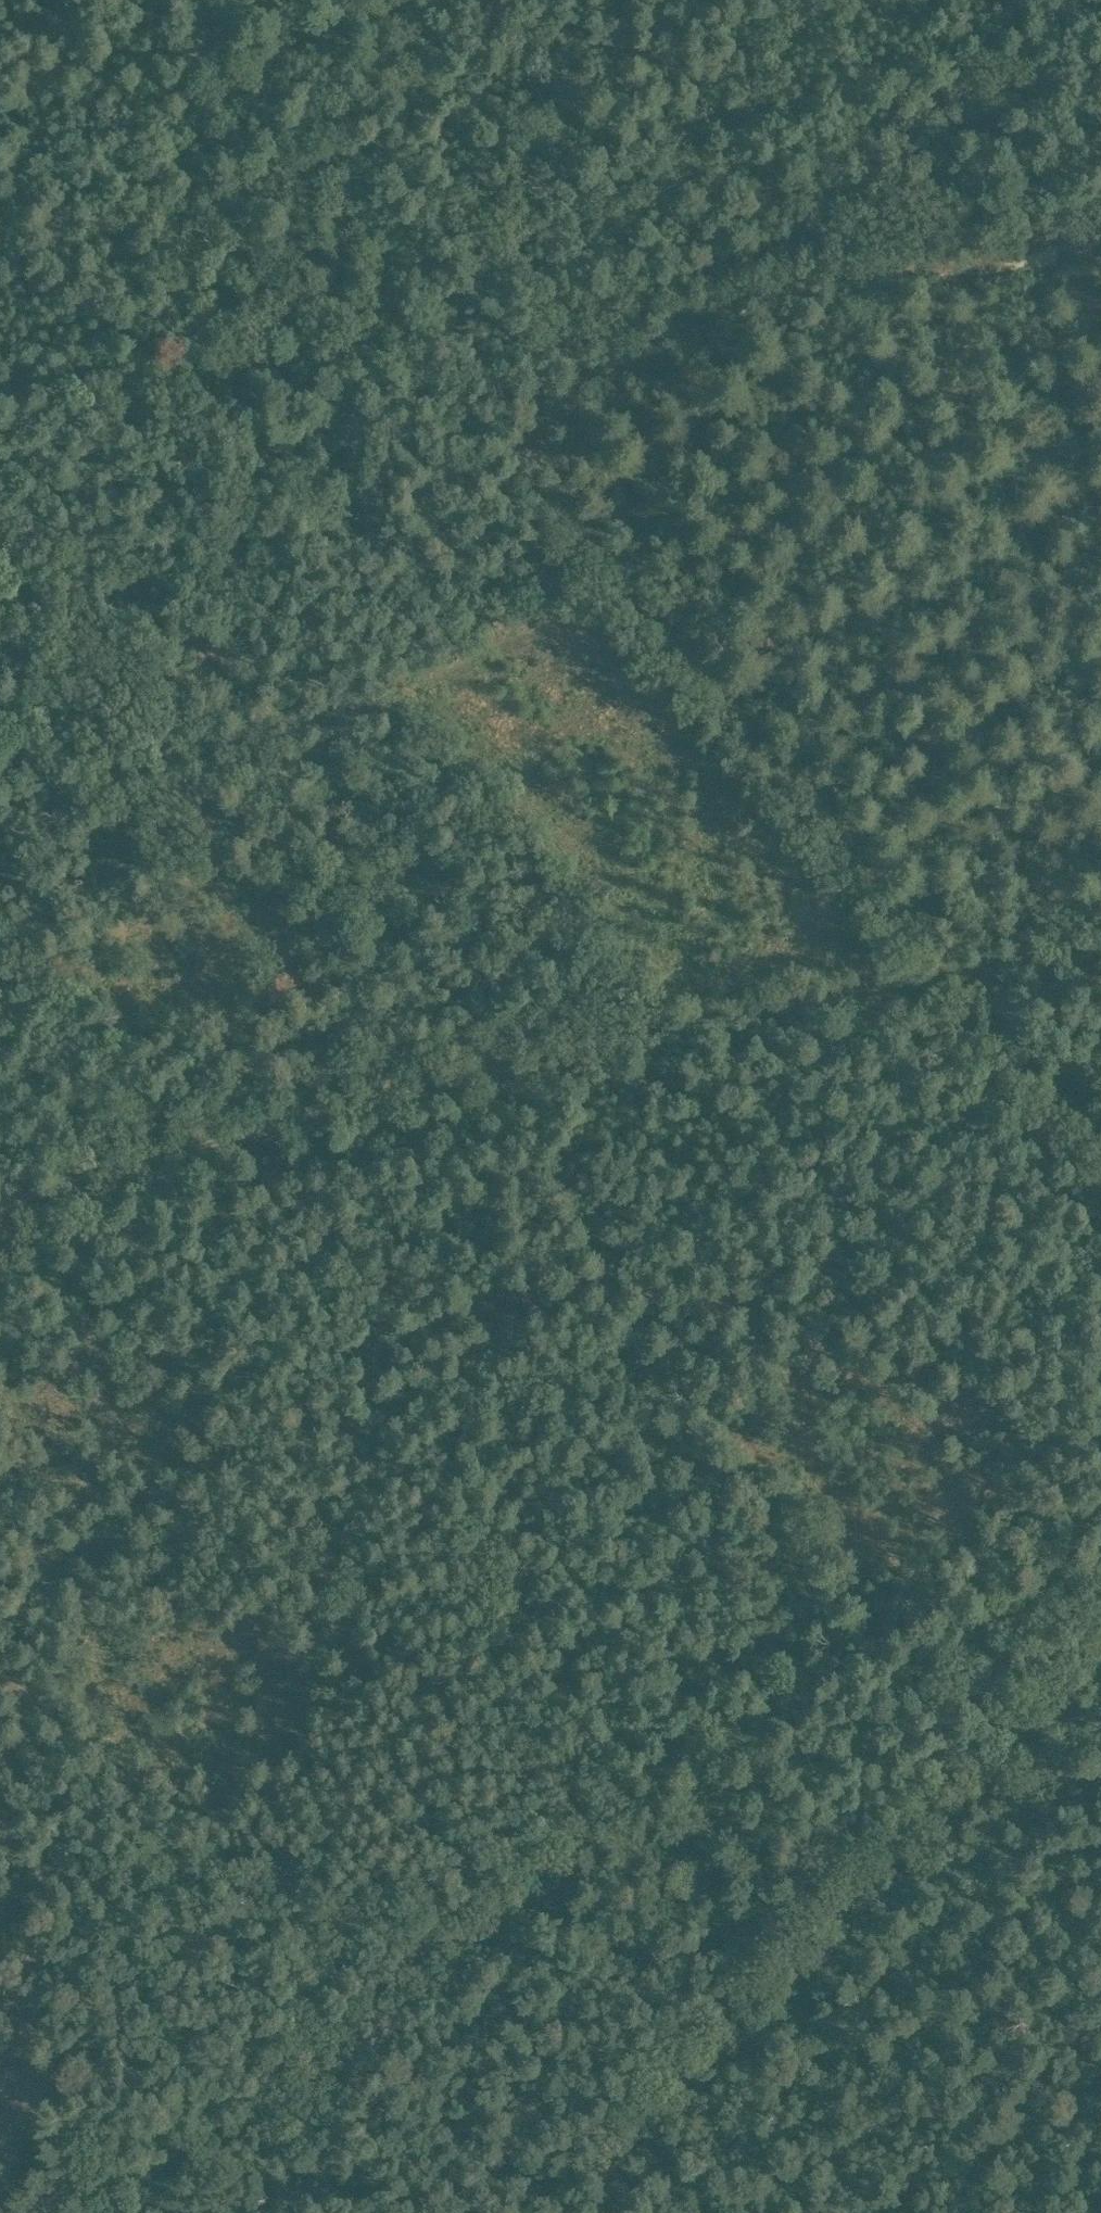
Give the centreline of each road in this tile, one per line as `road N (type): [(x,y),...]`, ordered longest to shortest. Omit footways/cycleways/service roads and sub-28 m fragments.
road 1 (track): [(966,973),(812,1000),(268,1127),(0,1200)]
road 2 (track): [(833,1945),(1100,1649)]
road 3 (track): [(576,2212),(833,1945)]
road 4 (track): [(1100,1135),(966,973)]
road 5 (track): [(1100,953),(966,973)]

